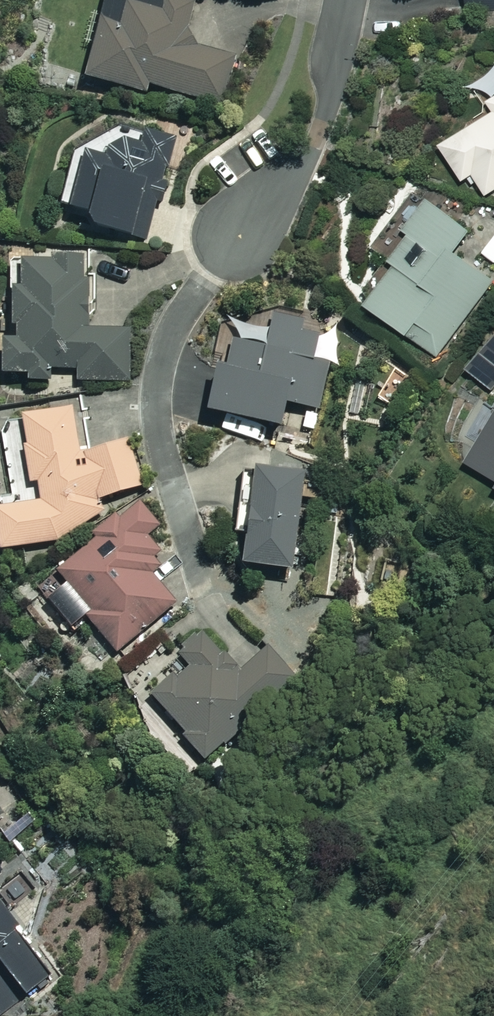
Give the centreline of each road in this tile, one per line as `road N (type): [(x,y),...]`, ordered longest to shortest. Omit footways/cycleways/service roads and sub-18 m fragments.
road 1 (residential): [(239,240),(318,134),(344,0)]

